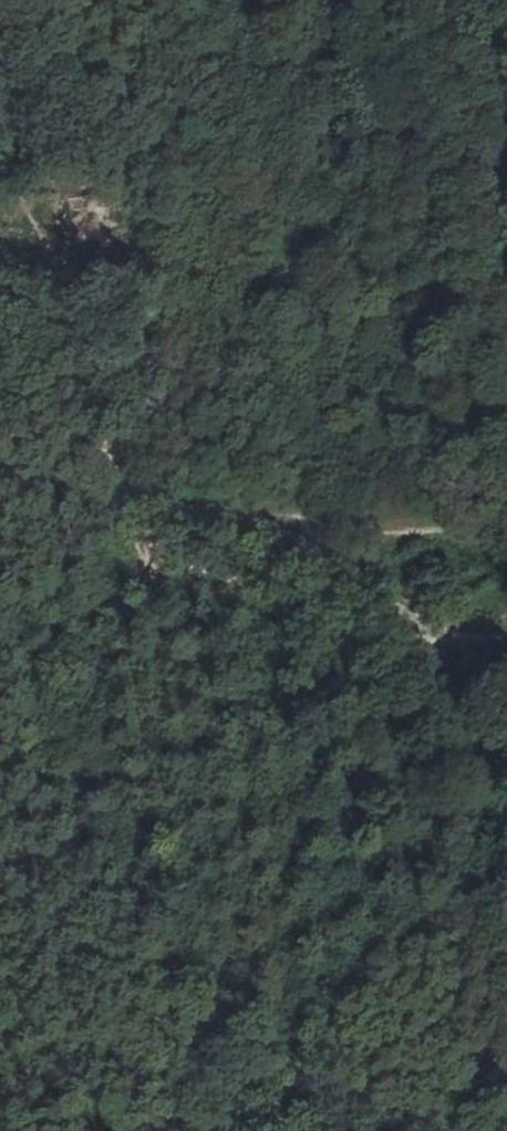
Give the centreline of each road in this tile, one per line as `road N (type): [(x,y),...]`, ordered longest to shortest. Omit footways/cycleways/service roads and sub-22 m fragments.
road 1 (track): [(432,632),(375,581),(296,528),(203,500),(128,492)]
road 2 (track): [(506,845),(447,722),(432,632)]
road 3 (track): [(506,504),(455,525),(296,528)]
road 4 (track): [(498,0),(506,141)]
road 5 (track): [(128,492),(42,479),(0,459)]

